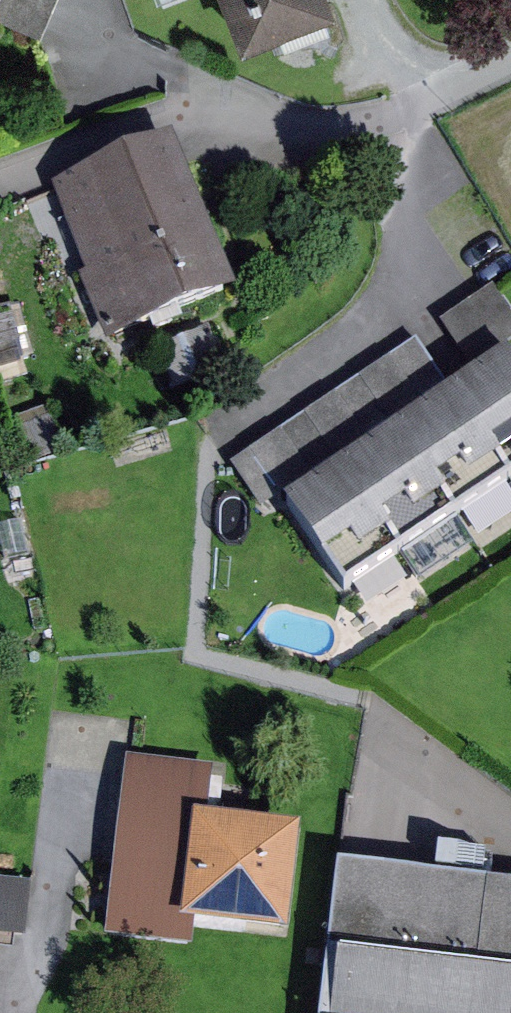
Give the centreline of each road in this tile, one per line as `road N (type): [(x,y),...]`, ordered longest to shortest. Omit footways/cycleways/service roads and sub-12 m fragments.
road 1 (residential): [(0,172),(174,121),(335,131),(510,68)]

